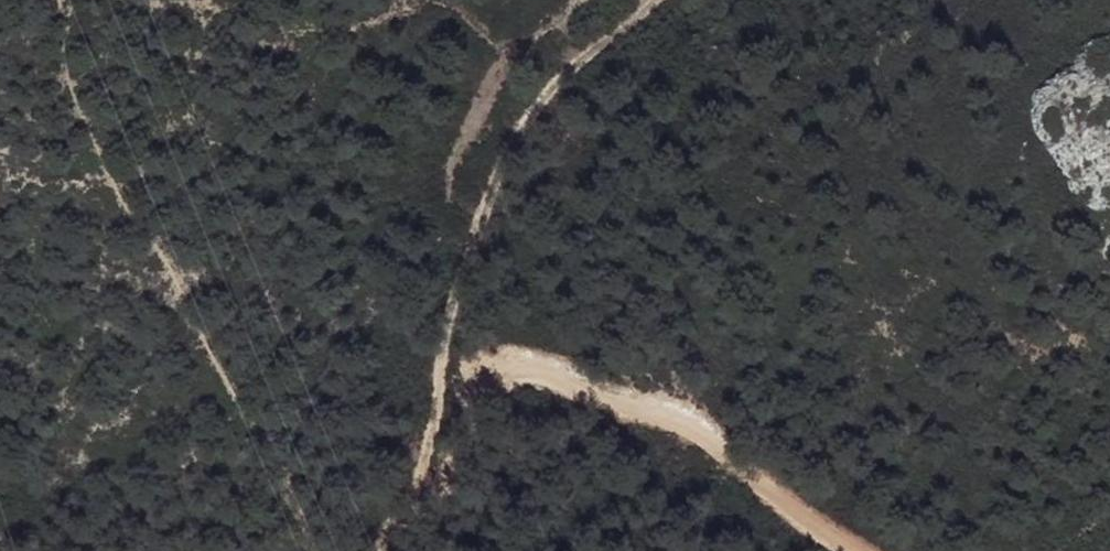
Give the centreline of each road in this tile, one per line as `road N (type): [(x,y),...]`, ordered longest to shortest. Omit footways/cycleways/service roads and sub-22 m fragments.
road 1 (track): [(414,550),(427,491),(477,408),(513,374),(678,421),(839,550)]
road 2 (track): [(427,491),(435,392),(468,254),(520,136),(577,62),(657,0)]

